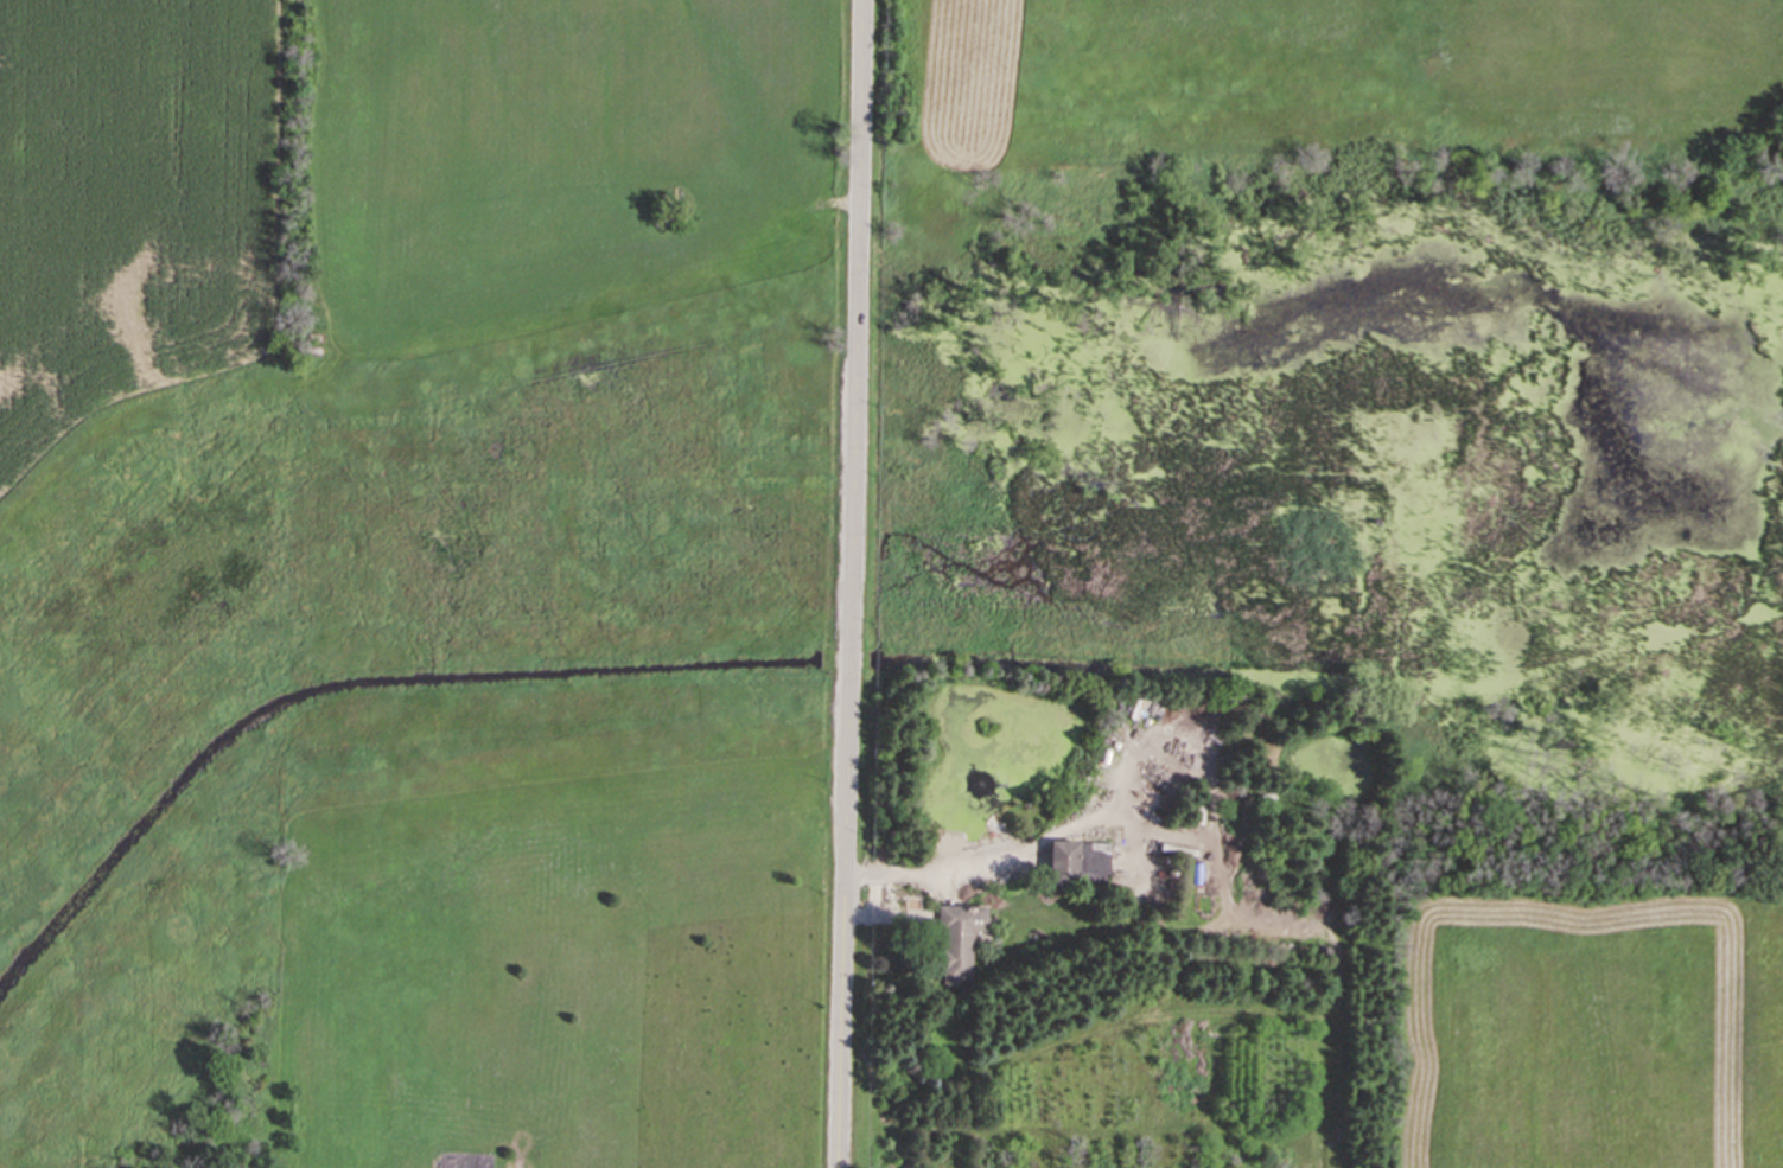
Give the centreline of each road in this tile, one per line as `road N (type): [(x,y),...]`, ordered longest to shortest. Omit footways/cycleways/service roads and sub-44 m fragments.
road 1 (residential): [(861,0),(839,1167)]

